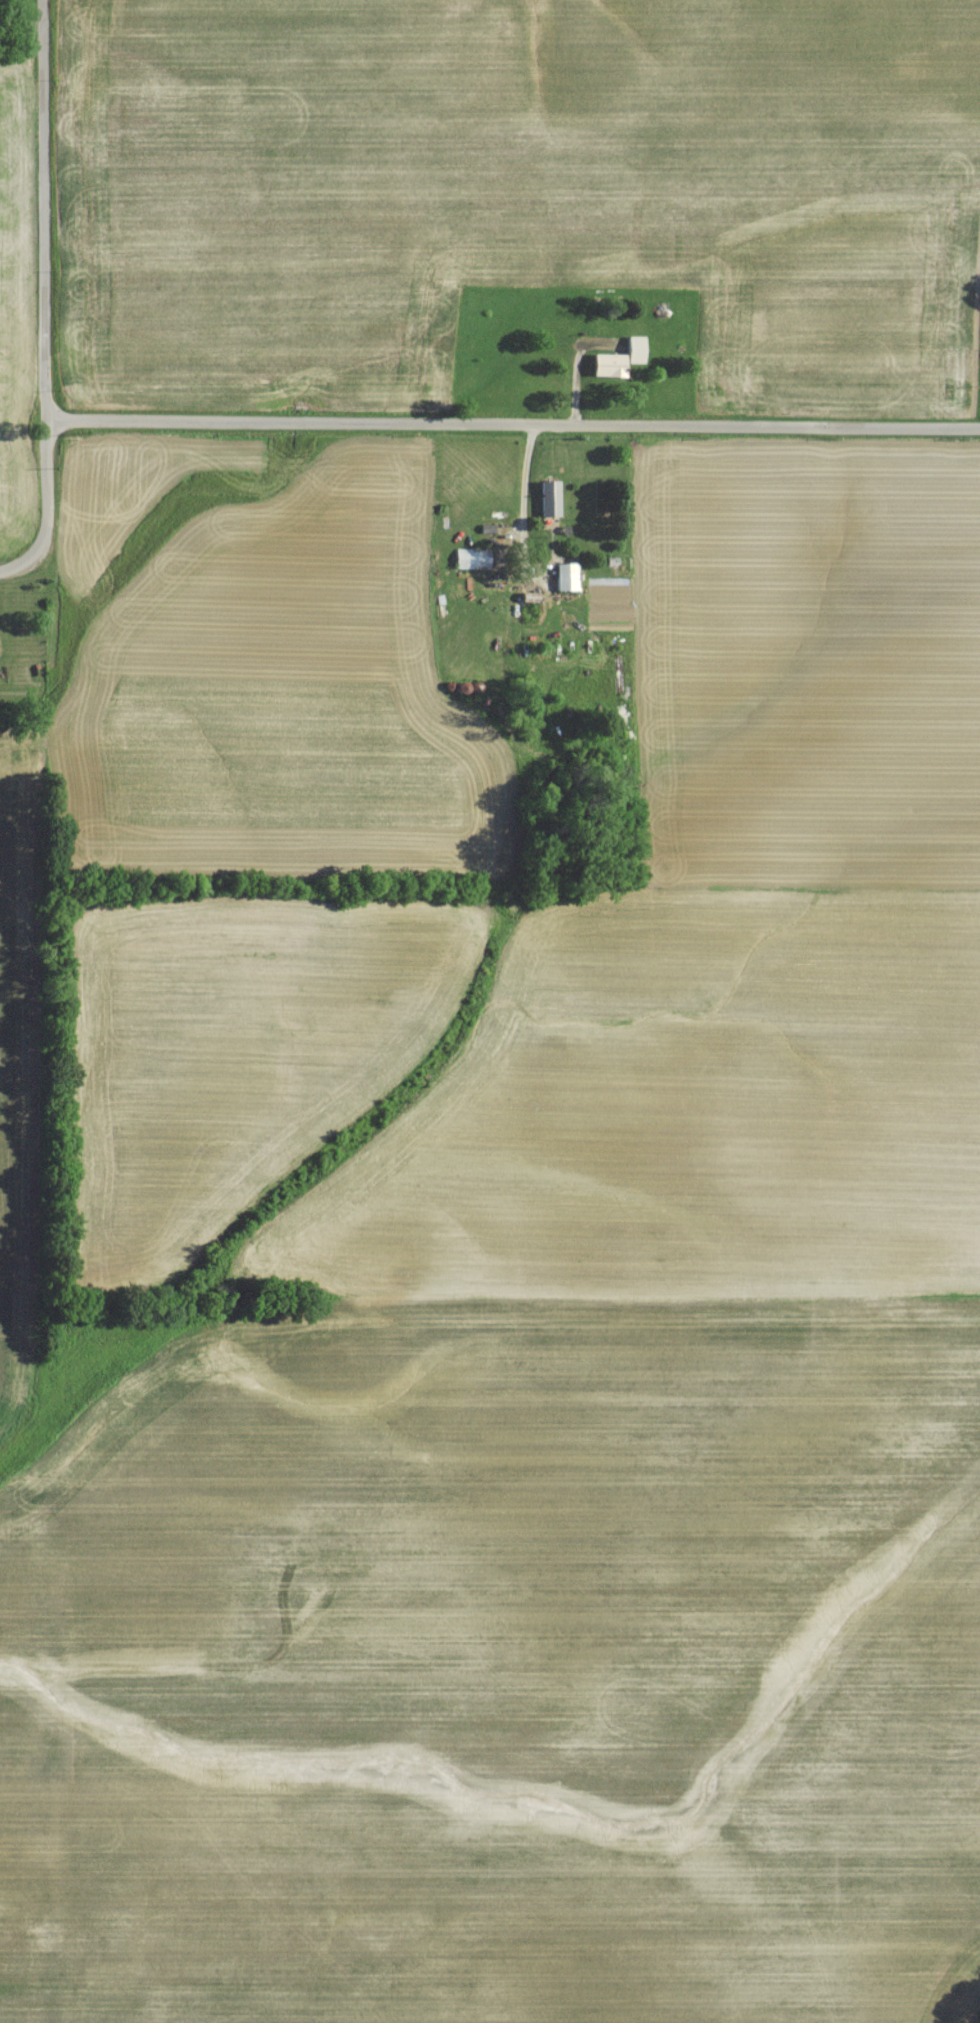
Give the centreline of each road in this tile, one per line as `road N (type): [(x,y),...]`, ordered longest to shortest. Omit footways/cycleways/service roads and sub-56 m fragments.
road 1 (residential): [(43,422),(979,432)]
road 2 (residential): [(43,422),(38,0)]
road 3 (residential): [(0,574),(40,546),(43,422)]

